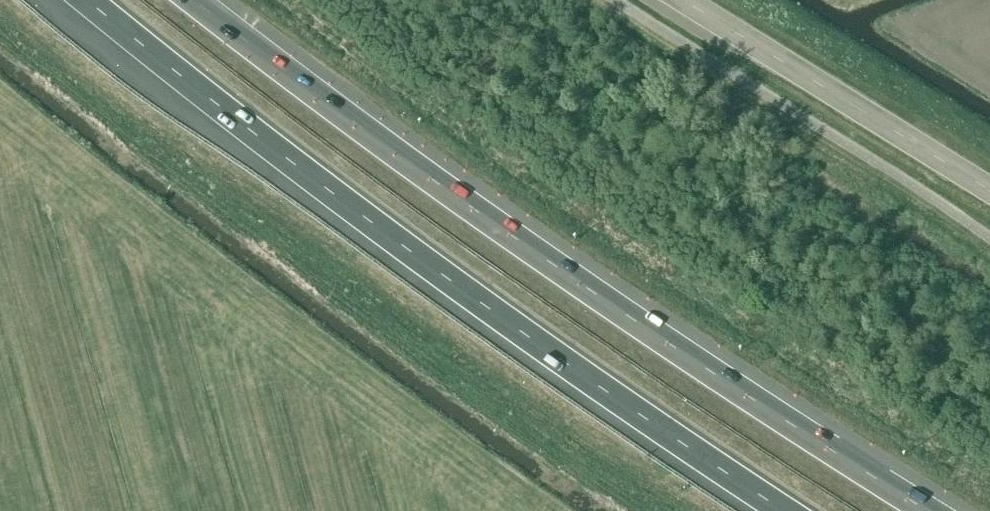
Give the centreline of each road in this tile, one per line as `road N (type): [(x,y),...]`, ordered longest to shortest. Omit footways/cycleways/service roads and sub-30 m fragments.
road 1 (motorway): [(926,510),(598,298),(192,0)]
road 2 (motorway): [(85,0),(358,215),(780,510)]
road 3 (tertiary): [(989,191),(680,0)]

